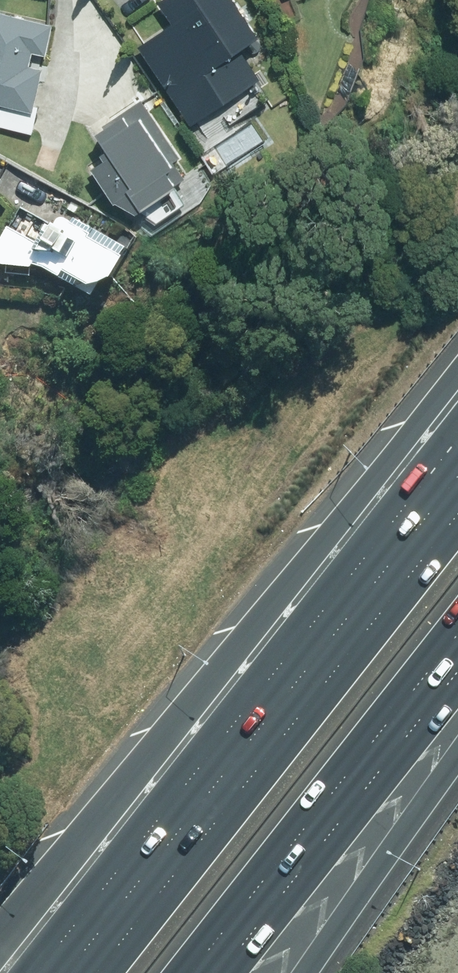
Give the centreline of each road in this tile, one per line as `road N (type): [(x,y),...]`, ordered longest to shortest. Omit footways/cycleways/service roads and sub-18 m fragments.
road 1 (motorway): [(457,634),(190,972)]
road 2 (motorway): [(222,814),(457,514)]
road 3 (motorway): [(24,972),(222,814)]
road 4 (motorway): [(97,972),(222,814)]

